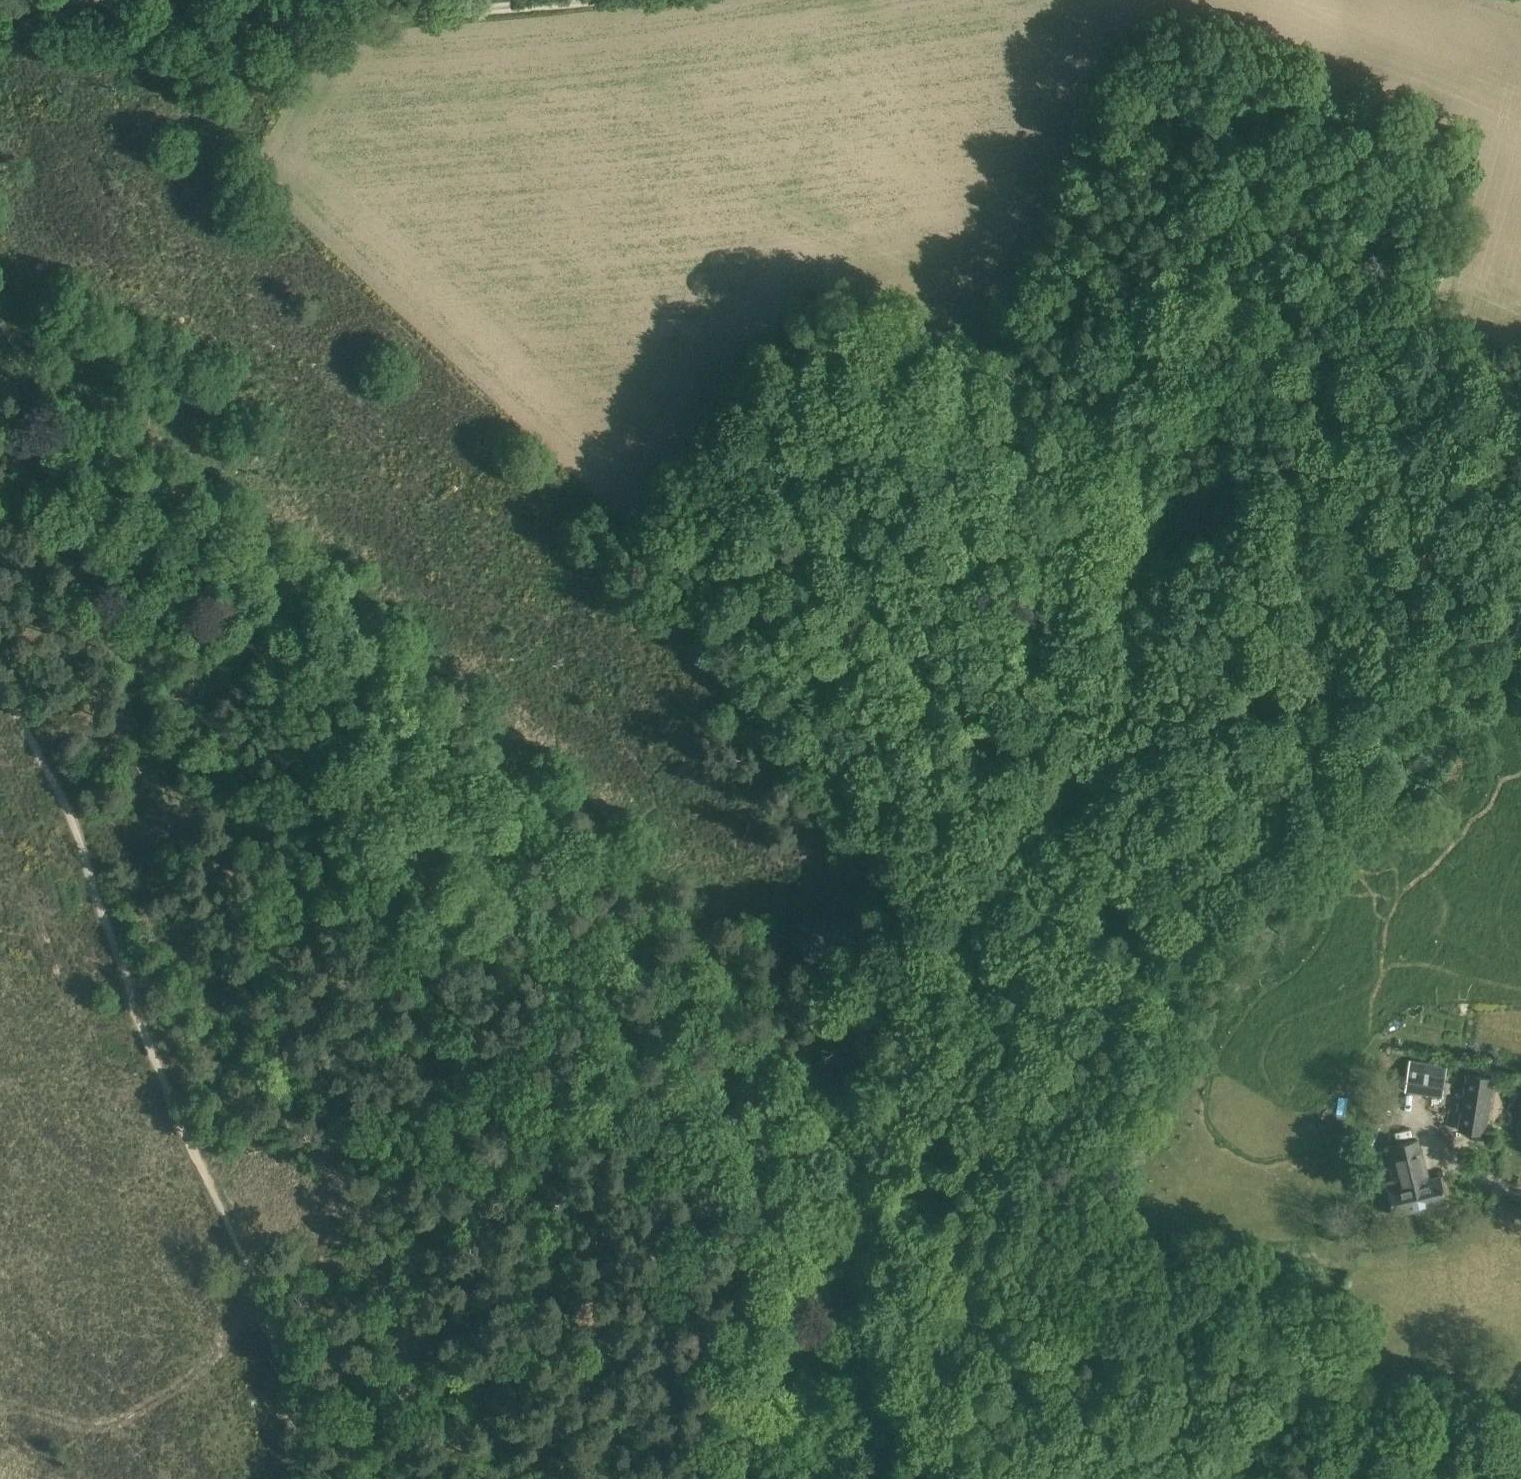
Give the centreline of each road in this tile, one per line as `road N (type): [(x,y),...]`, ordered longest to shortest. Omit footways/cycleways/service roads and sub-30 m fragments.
road 1 (track): [(564,0),(246,21),(118,0)]

